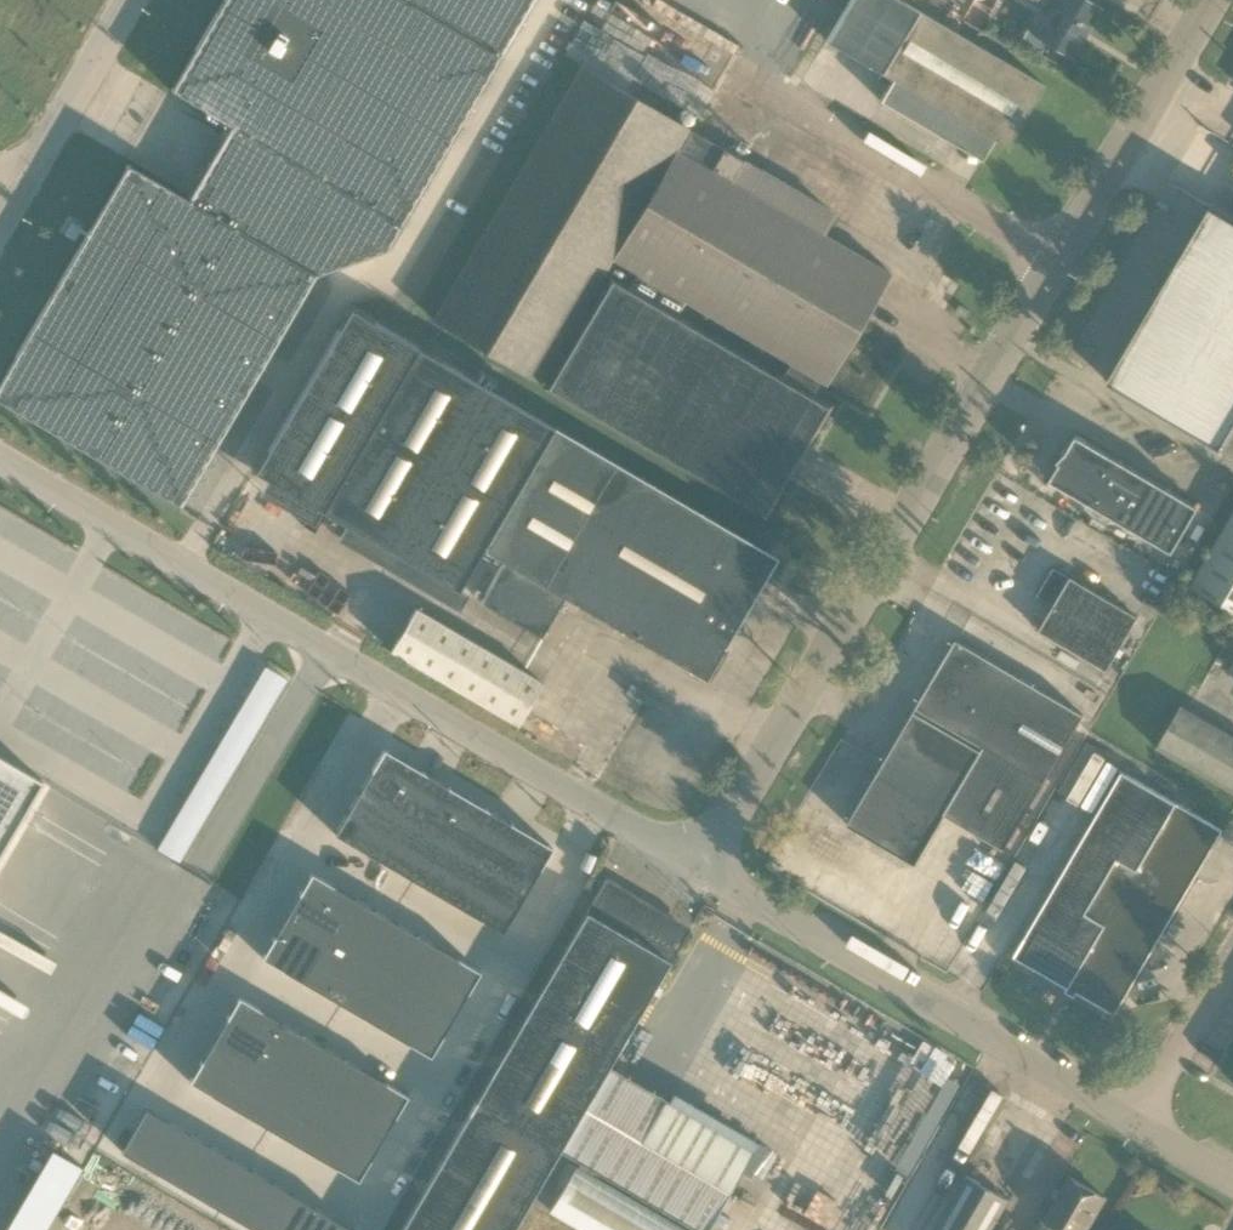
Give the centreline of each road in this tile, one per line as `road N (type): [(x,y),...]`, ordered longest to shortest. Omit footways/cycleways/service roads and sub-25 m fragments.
road 1 (unclassified): [(700,869),(1215,0)]
road 2 (unclassified): [(0,458),(700,869)]
road 3 (unclassified): [(1135,1124),(700,869)]
road 4 (unclassified): [(130,0),(10,207)]
road 5 (unclassified): [(1135,1124),(1232,960)]

